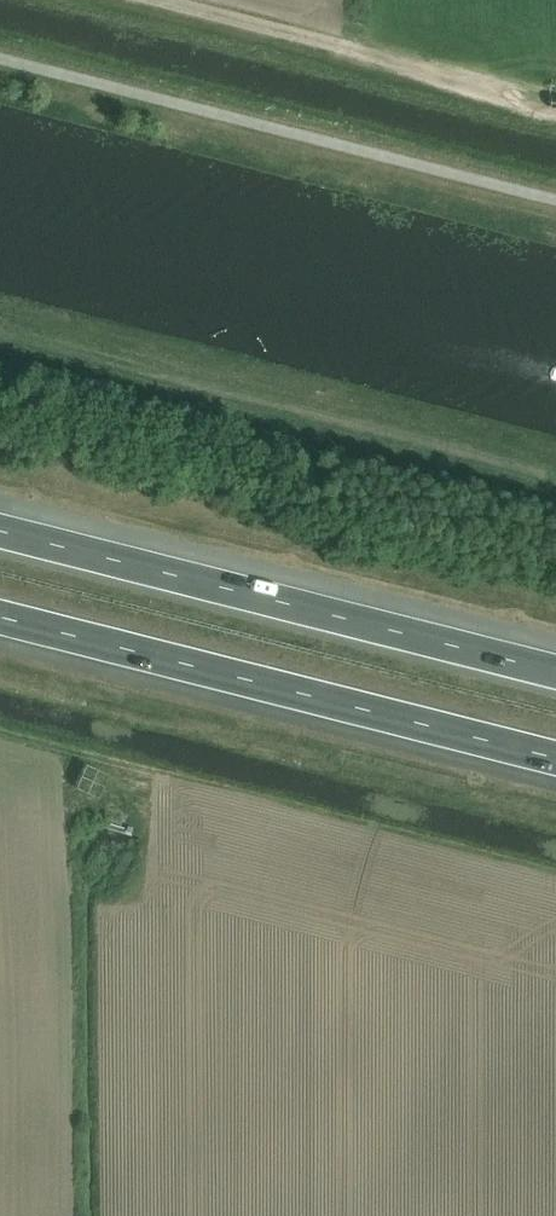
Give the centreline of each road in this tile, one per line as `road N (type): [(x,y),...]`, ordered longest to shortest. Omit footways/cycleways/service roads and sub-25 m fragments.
road 1 (motorway): [(0,610),(555,751)]
road 2 (motorway): [(555,663),(0,522)]
road 3 (track): [(159,0),(555,106)]

